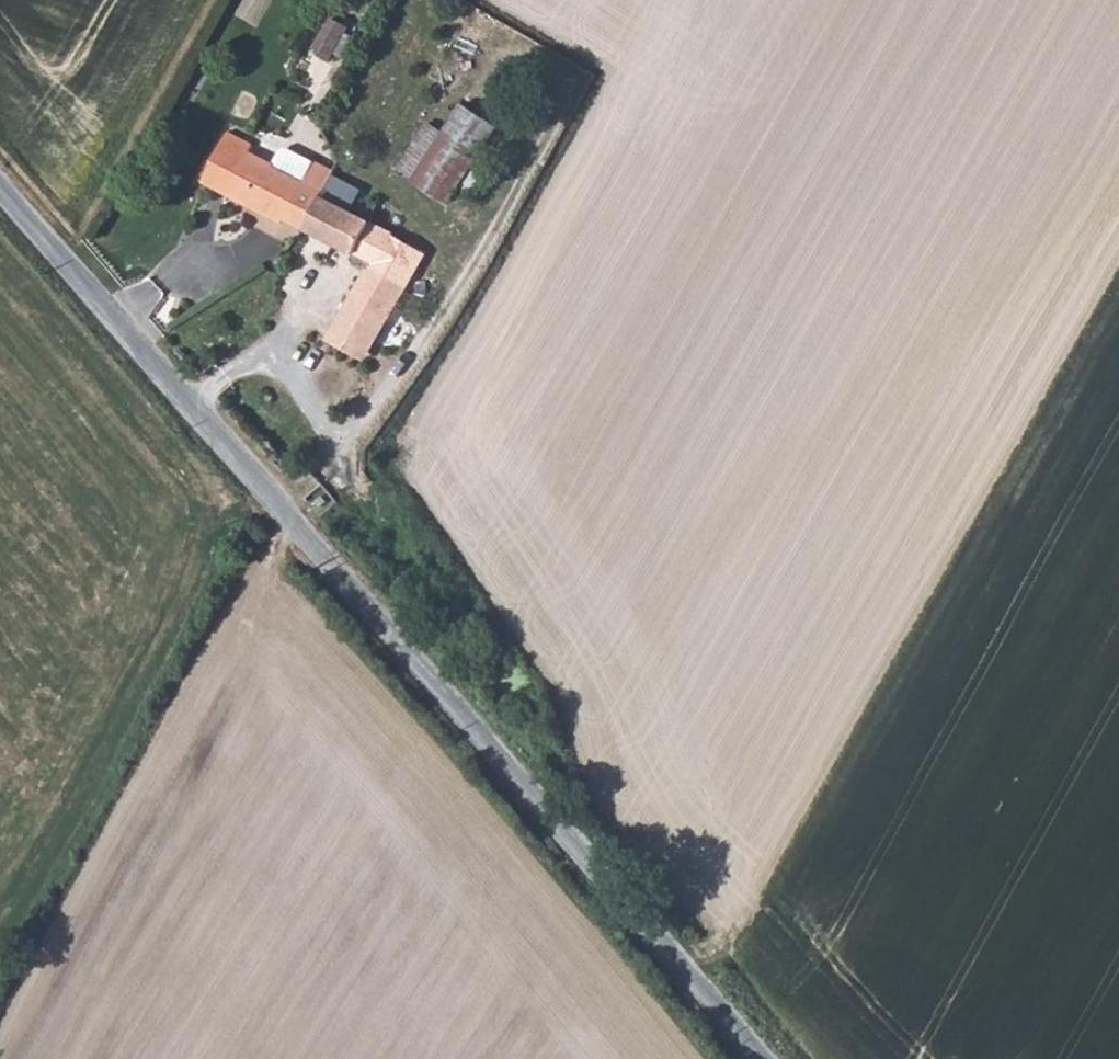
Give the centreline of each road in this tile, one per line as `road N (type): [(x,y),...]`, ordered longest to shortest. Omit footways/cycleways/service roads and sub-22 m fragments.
road 1 (unclassified): [(763,1058),(0,184)]

